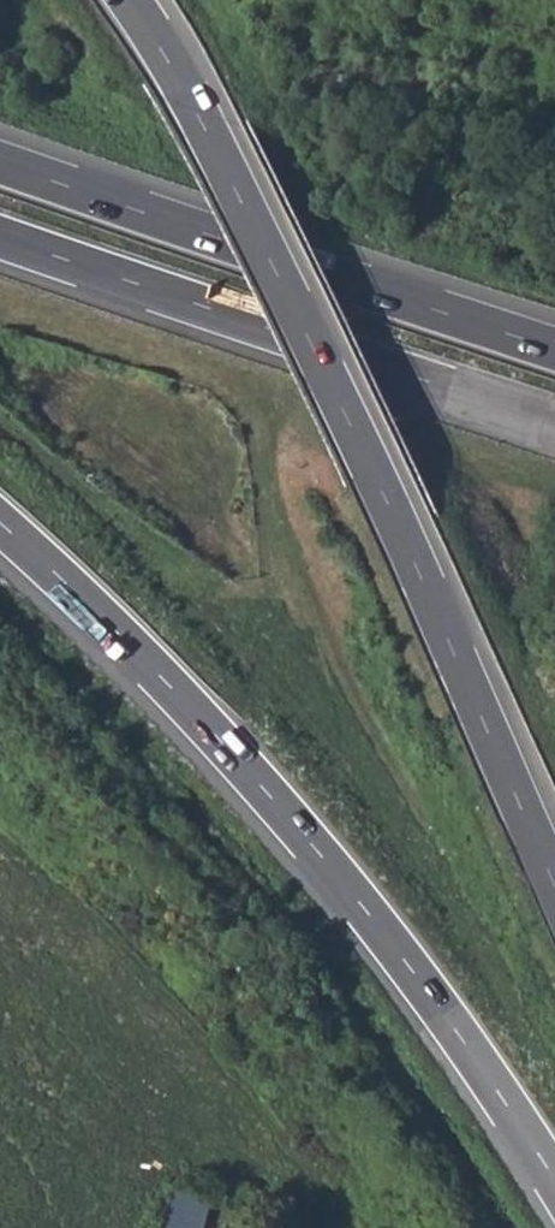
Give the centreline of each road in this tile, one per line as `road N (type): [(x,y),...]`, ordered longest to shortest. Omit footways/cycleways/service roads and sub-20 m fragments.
road 1 (trunk): [(554,881),(284,277),(130,0)]
road 2 (trunk): [(0,521),(83,594),(320,850),(415,971),(554,1180)]
road 3 (trunk): [(554,349),(0,162)]
road 4 (trunk): [(0,237),(554,422)]

